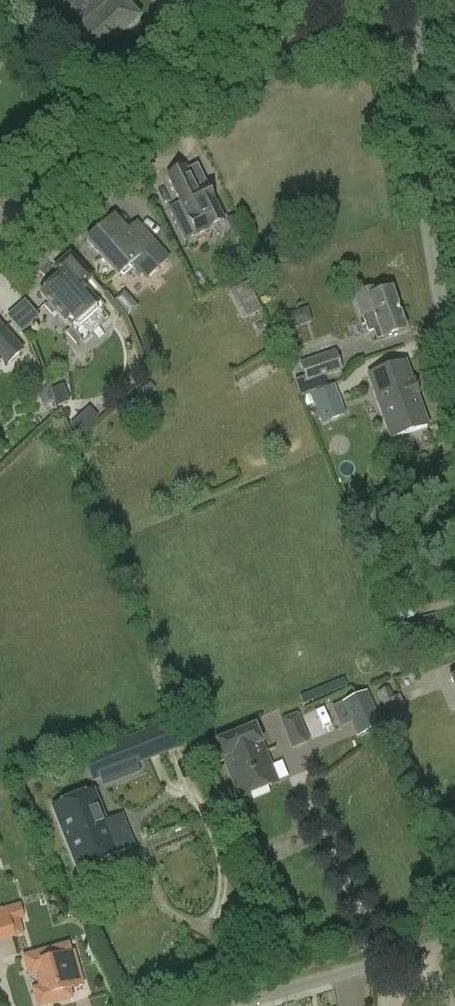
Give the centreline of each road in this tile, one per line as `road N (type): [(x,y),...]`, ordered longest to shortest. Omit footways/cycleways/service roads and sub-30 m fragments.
road 1 (unclassified): [(399,35),(210,57),(6,231)]
road 2 (residential): [(454,375),(399,35)]
road 3 (unclassified): [(224,1005),(454,941)]

